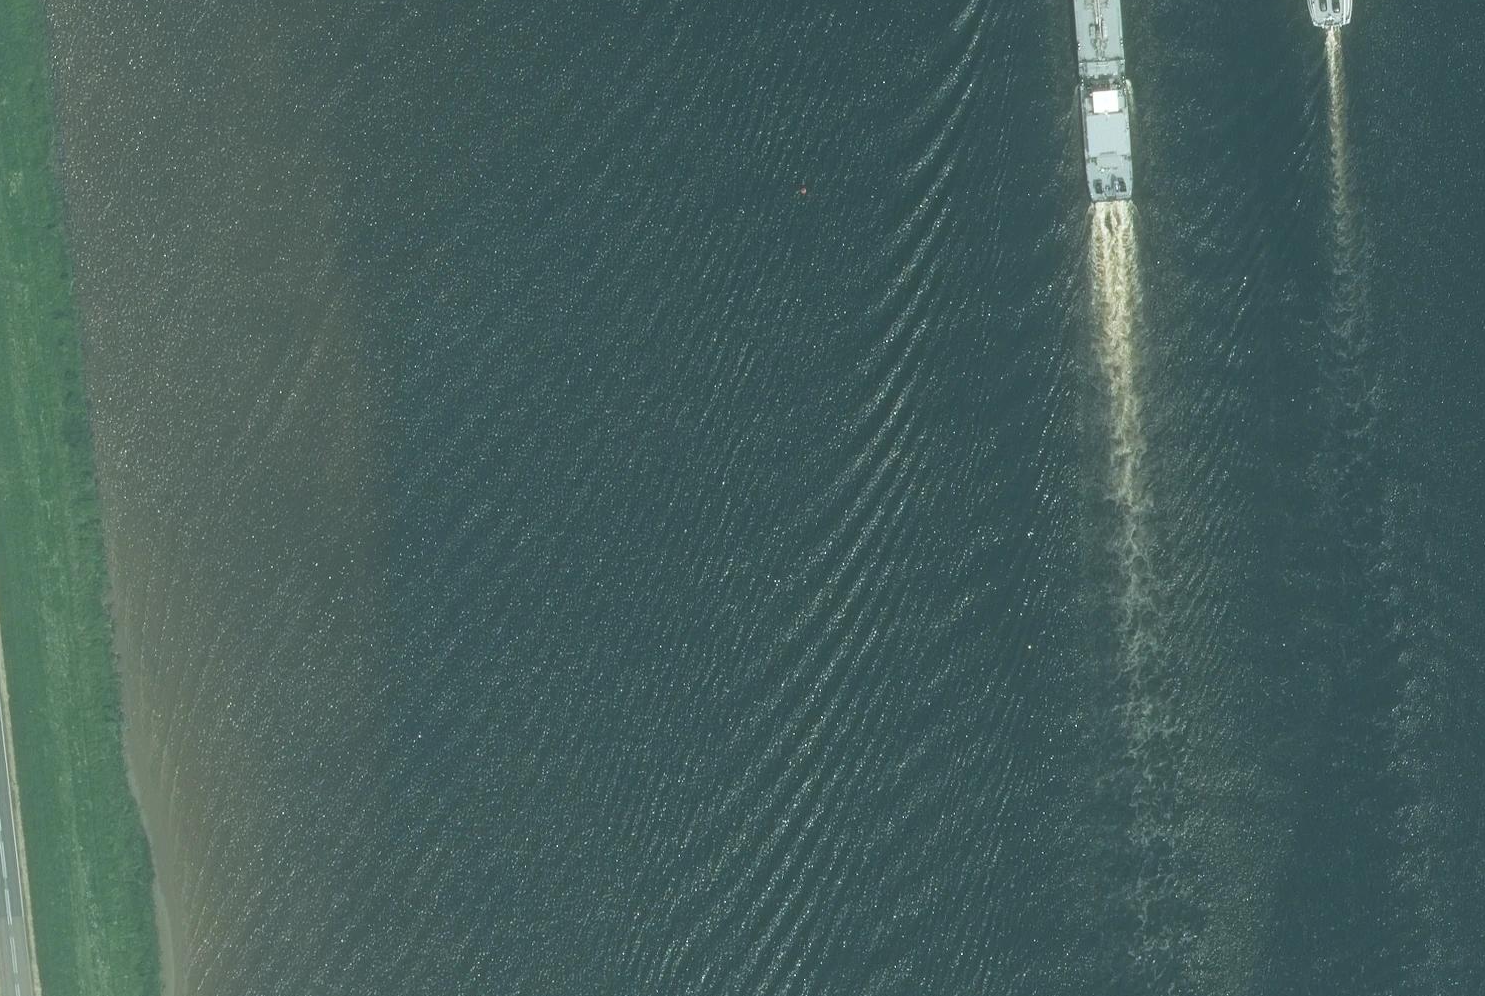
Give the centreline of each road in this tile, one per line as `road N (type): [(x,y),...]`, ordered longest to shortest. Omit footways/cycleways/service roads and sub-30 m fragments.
road 1 (trunk): [(17,995),(0,844)]

